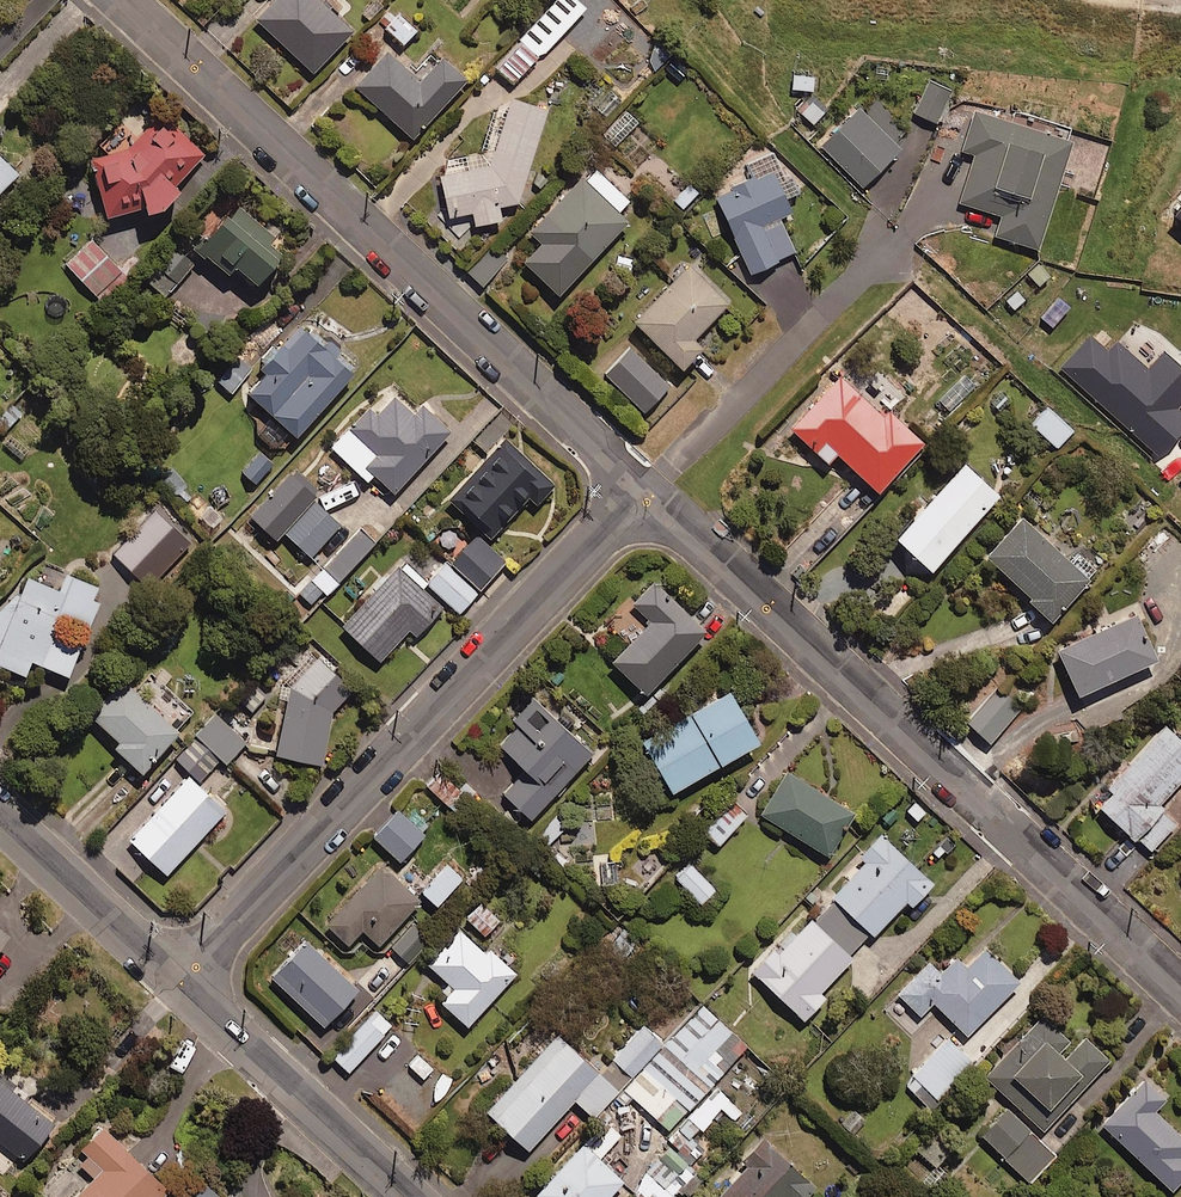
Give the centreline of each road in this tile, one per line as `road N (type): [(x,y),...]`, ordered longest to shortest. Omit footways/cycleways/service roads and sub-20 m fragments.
road 1 (residential): [(1180,991),(652,491)]
road 2 (residential): [(652,491),(127,0)]
road 3 (residential): [(652,491),(180,972)]
road 4 (residential): [(882,254),(652,491)]
road 5 (residential): [(180,972),(422,1196)]
road 6 (residential): [(0,804),(180,972)]

